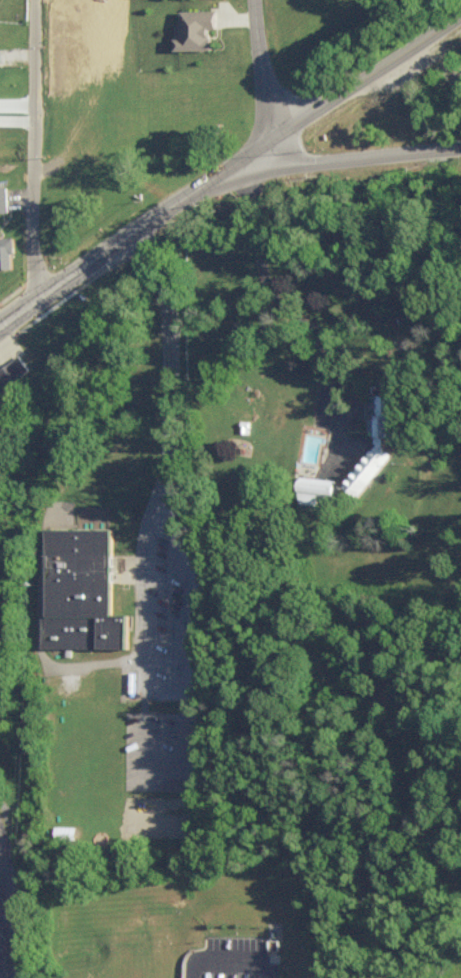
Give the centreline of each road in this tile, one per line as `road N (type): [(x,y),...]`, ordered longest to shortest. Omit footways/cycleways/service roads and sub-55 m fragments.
road 1 (residential): [(32,298),(32,0)]
road 2 (residential): [(133,229),(171,305),(172,458),(164,509)]
road 3 (tertiary): [(264,141),(460,11)]
road 4 (primary): [(264,141),(306,159),(460,144)]
road 5 (residential): [(183,673),(188,565),(164,509)]
road 6 (primary): [(133,229),(264,141)]
road 7 (residential): [(264,141),(253,0)]
road 8 (primary): [(32,298),(133,229)]

